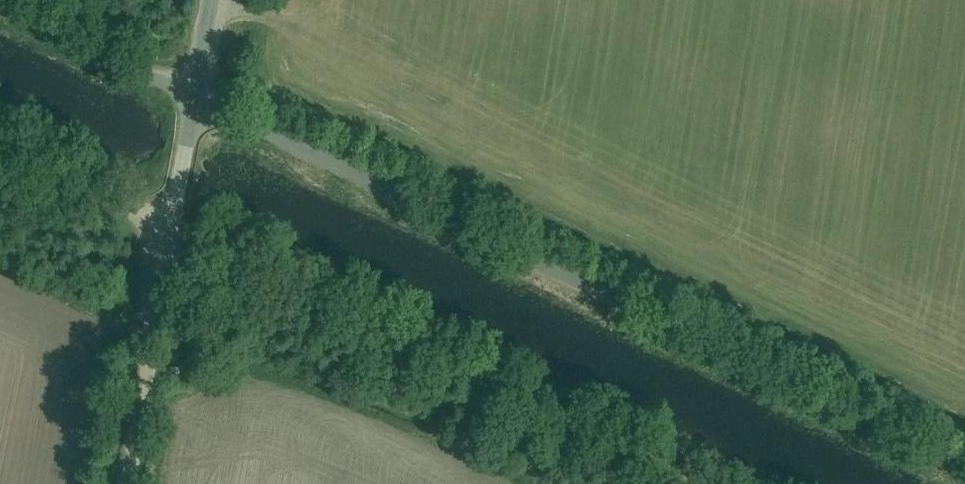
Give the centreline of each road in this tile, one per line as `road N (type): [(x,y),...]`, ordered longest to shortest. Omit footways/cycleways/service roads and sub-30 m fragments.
road 1 (unclassified): [(193,96),(964,467)]
road 2 (track): [(705,483),(432,346),(173,234)]
road 3 (unclassified): [(128,483),(173,234)]
road 4 (unclassified): [(0,2),(193,96)]
road 5 (unclassified): [(0,151),(173,234)]
road 6 (unclassified): [(173,234),(193,96)]

